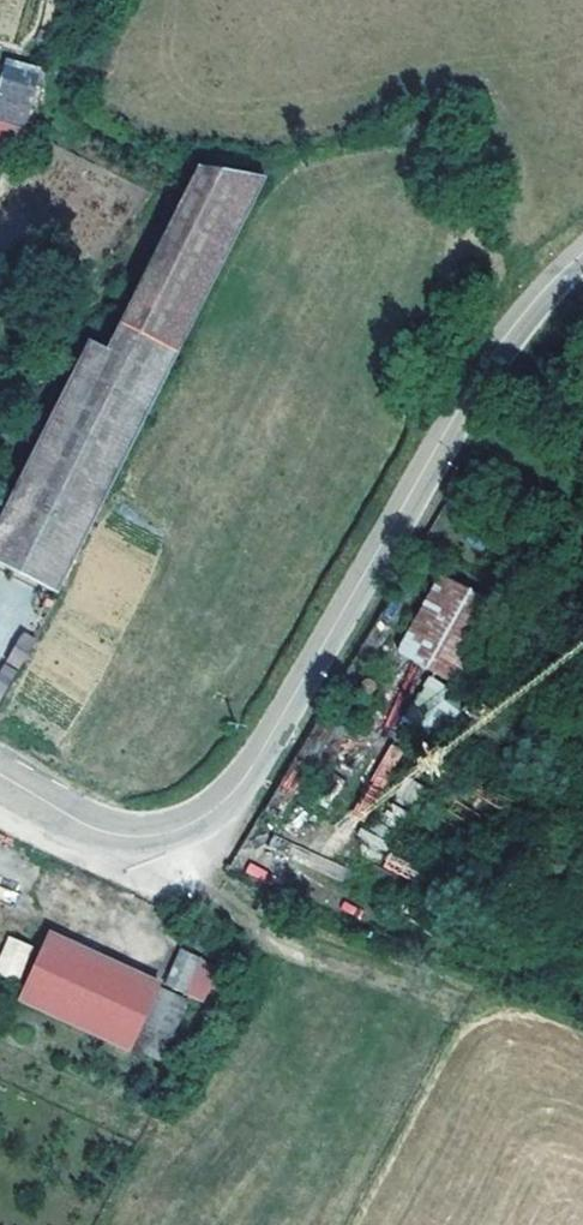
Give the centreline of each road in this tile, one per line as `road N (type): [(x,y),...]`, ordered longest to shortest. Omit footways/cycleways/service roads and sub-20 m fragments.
road 1 (tertiary): [(582,252),(487,362),(225,801),(179,828),(132,836),(80,822),(0,774)]

